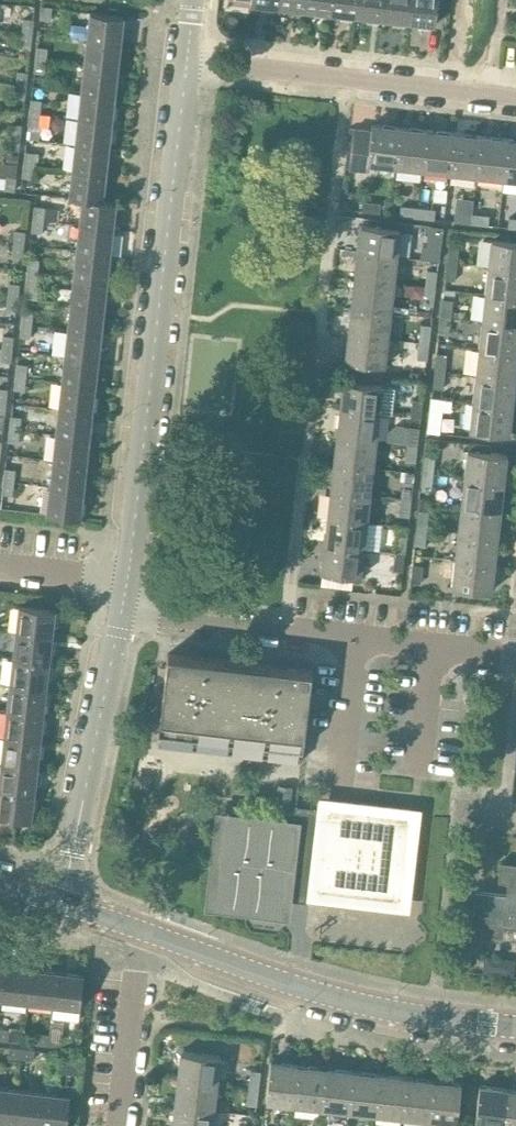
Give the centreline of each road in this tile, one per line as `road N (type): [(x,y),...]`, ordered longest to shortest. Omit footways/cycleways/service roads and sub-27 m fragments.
road 1 (residential): [(125,581),(186,55)]
road 2 (residential): [(515,657),(121,609)]
road 3 (tertiary): [(515,1025),(344,1000),(142,929)]
road 4 (residential): [(515,96),(186,55)]
road 5 (residential): [(62,902),(121,609)]
road 6 (residential): [(142,929),(121,1125)]
road 7 (residential): [(125,581),(0,565)]

